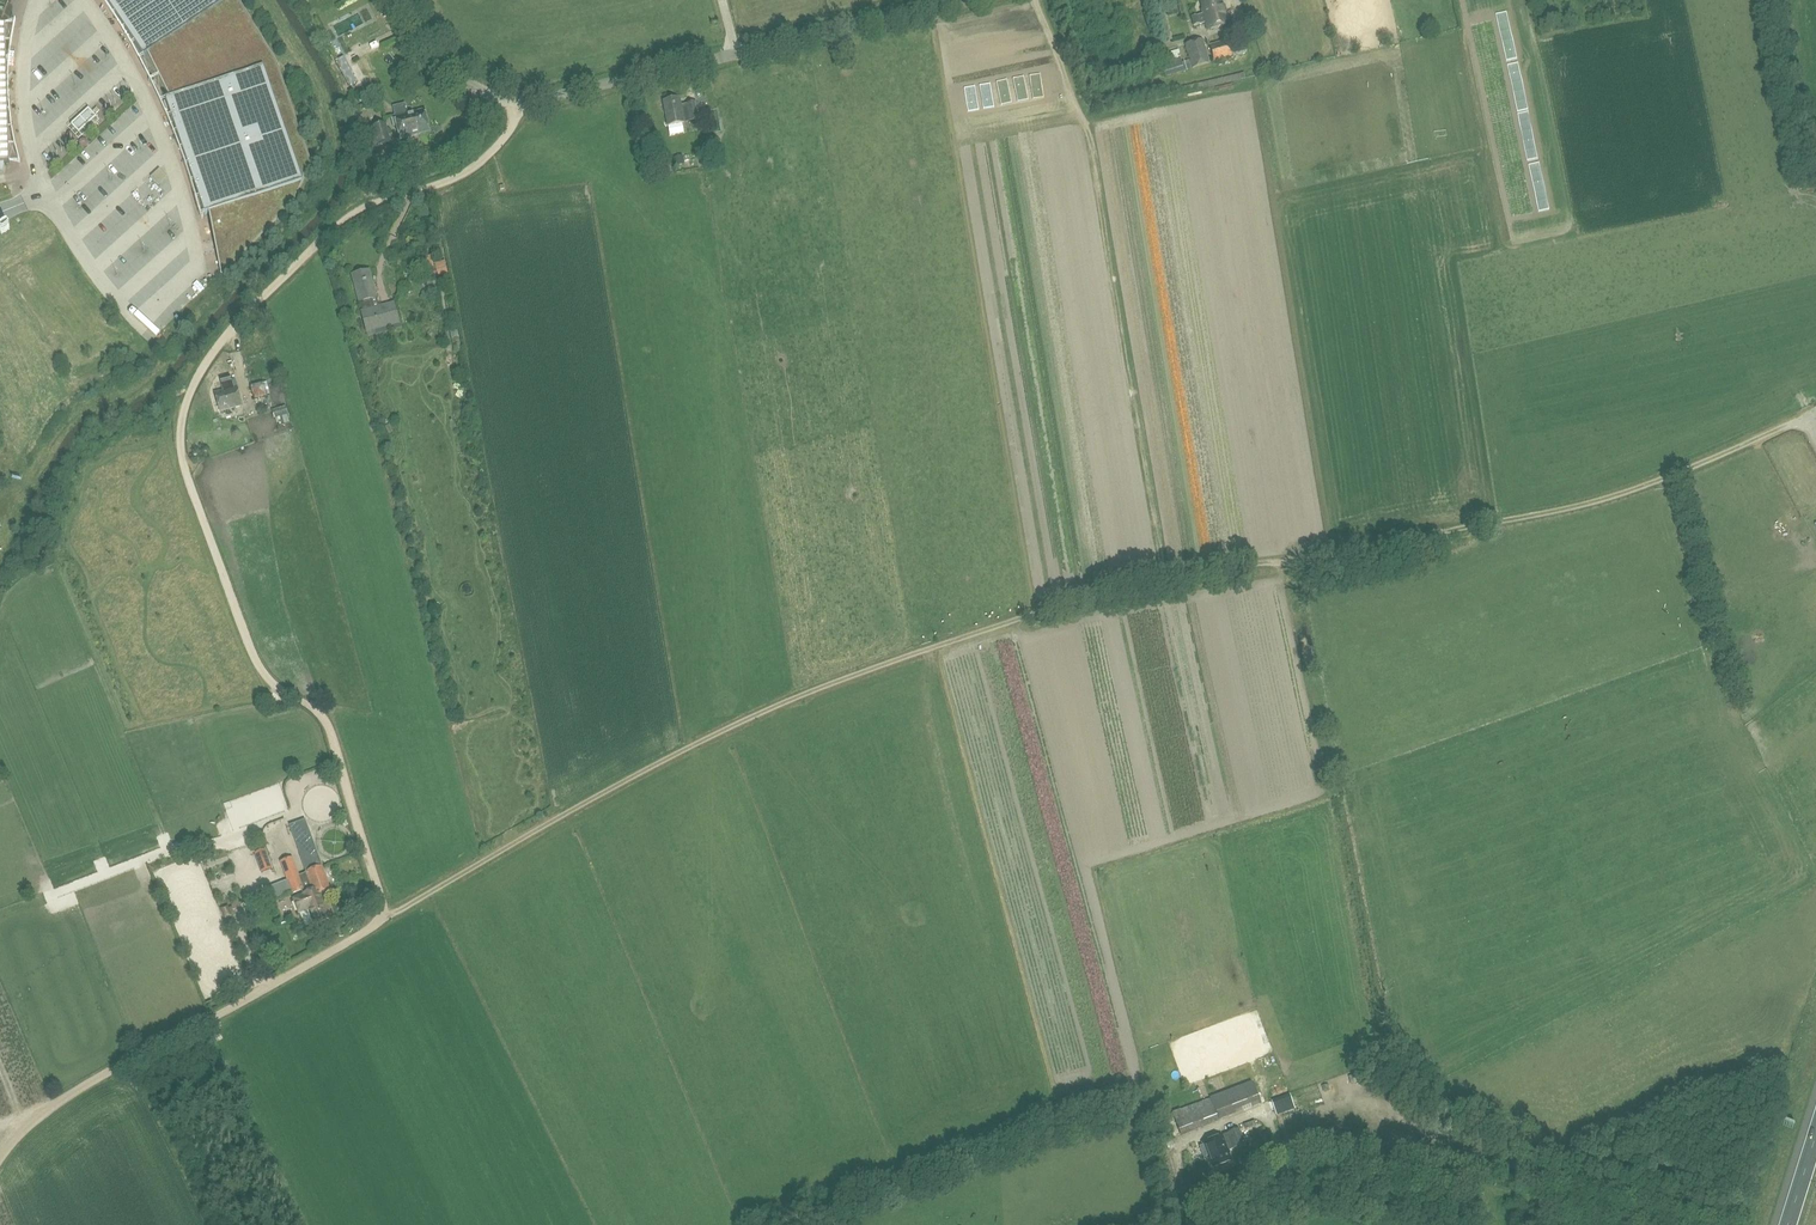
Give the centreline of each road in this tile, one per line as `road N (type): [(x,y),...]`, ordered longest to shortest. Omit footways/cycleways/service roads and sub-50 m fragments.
road 1 (track): [(386,916),(699,740),(913,653),(1136,583),(1332,554),(1597,500),(1806,415)]
road 2 (unclassified): [(519,102),(499,138),(467,168),(371,206),(257,301),(214,349),(182,425),(184,459),(256,659),(331,732),(386,916)]
road 3 (track): [(1164,578),(1089,138),(1034,0)]
road 4 (residential): [(46,193),(135,320),(200,265),(154,109),(89,0)]
road 5 (track): [(1673,1224),(1310,1162),(1261,1178),(1197,1224)]
road 6 (unclassified): [(969,0),(519,102)]
road 7 (unclassified): [(0,1157),(46,1106),(386,916)]
road 8 (residential): [(36,0),(22,71),(38,176)]
road 9 (unclassified): [(519,102),(473,88),(452,69),(403,0)]

